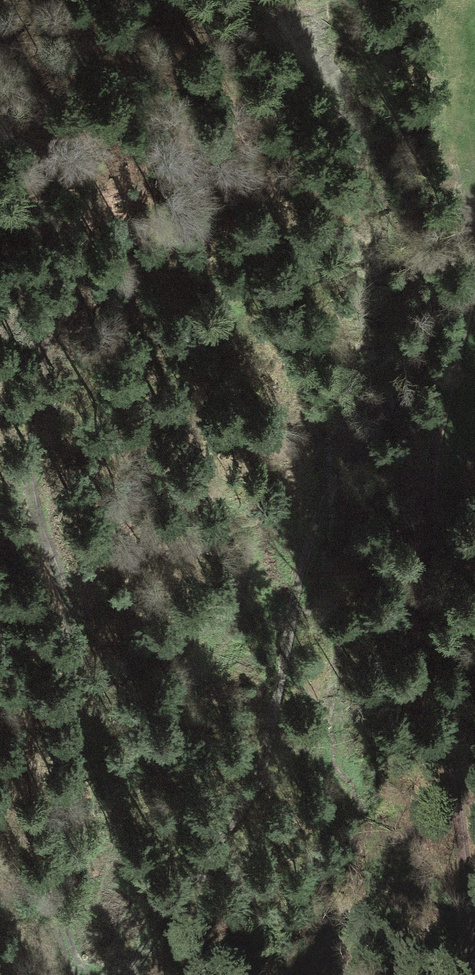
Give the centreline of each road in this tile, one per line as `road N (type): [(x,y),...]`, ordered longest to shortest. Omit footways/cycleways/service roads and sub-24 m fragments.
road 1 (track): [(474,212),(455,240),(418,359),(338,477),(310,543),(283,631),(252,794),(172,892),(122,974)]
road 2 (track): [(84,974),(44,895),(68,748),(72,623),(57,573),(28,526),(30,301),(21,287),(0,282)]
road 3 (track): [(474,915),(427,593),(439,434),(474,281)]

